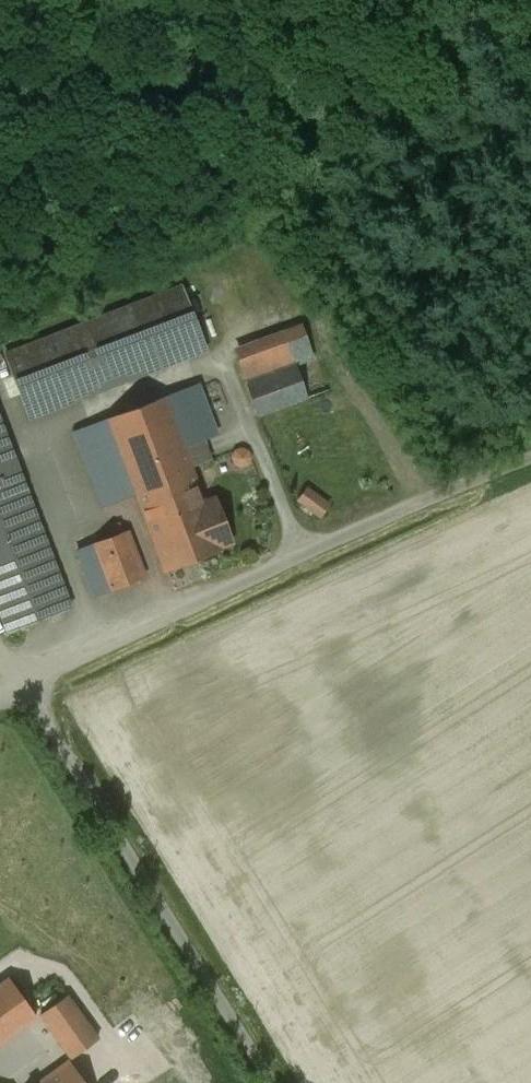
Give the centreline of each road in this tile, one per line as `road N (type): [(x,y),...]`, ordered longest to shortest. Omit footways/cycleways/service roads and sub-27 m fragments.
road 1 (unclassified): [(267,1082),(17,682),(530,459)]

